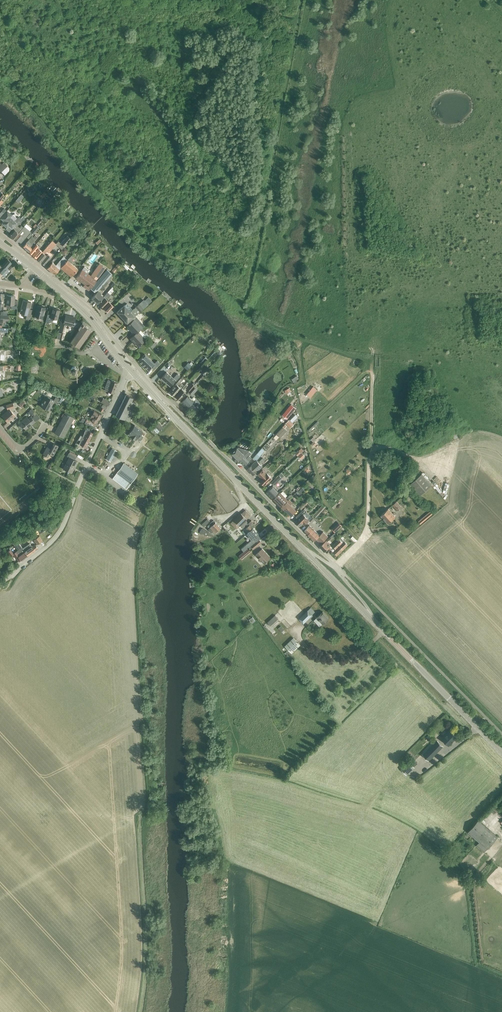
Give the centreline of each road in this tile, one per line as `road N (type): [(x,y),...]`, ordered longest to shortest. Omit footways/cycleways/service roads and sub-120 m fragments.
road 1 (residential): [(167,400),(335,566)]
road 2 (secondary): [(306,552),(159,401)]
road 3 (secondary): [(501,753),(369,617)]
road 4 (residential): [(71,508),(132,371)]
road 5 (secondary): [(132,371),(37,270)]

